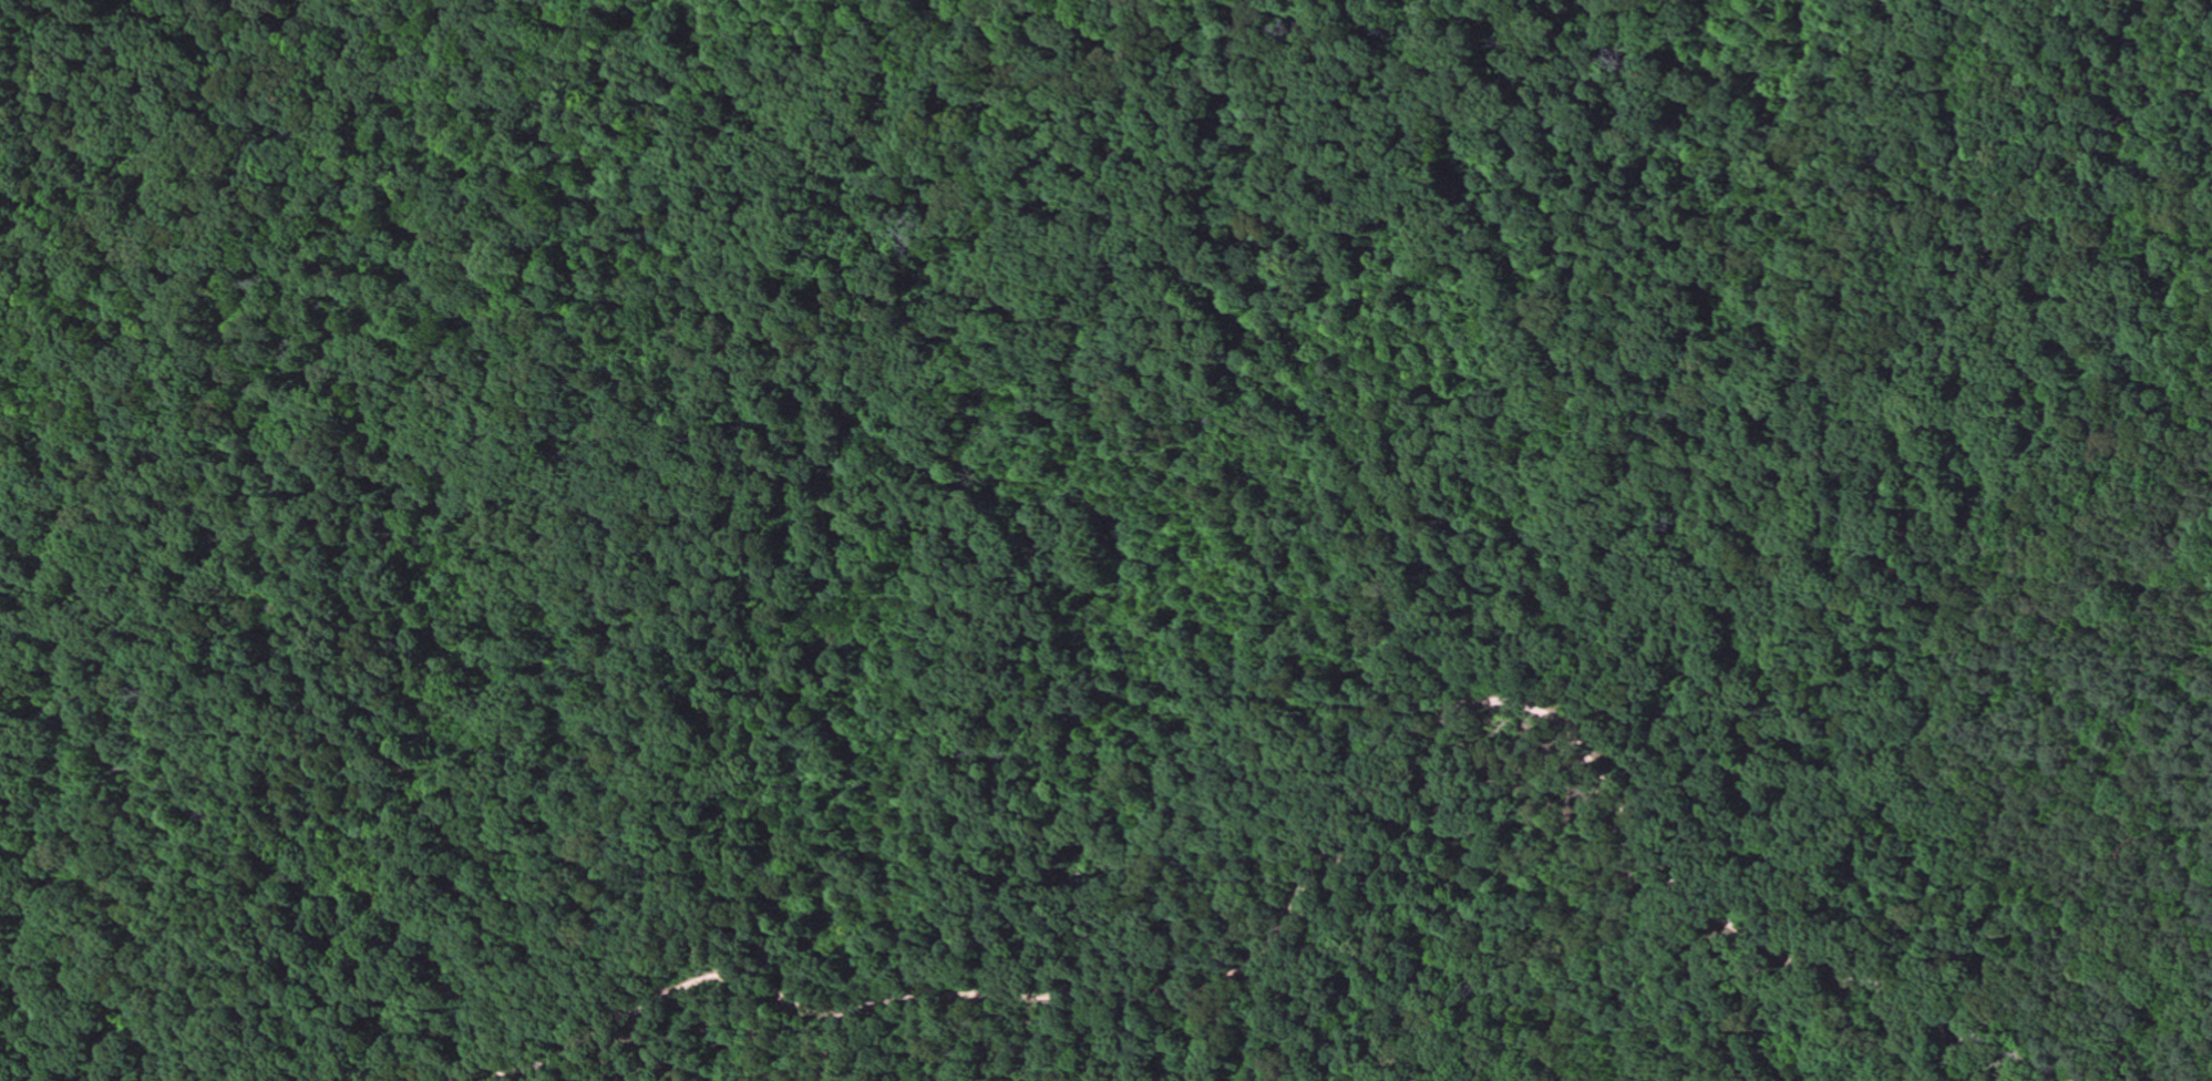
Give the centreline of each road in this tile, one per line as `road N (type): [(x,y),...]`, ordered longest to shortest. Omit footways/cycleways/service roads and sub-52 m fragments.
road 1 (residential): [(415,1080),(533,1063),(699,979),(748,981),(821,1009),(991,991),(1198,990),(1255,956),(1359,783),(1385,755),(1449,717),(1494,702),(1527,708),(1570,732),(1660,868),(1702,907),(1778,955),(1913,996),(1969,1030)]

